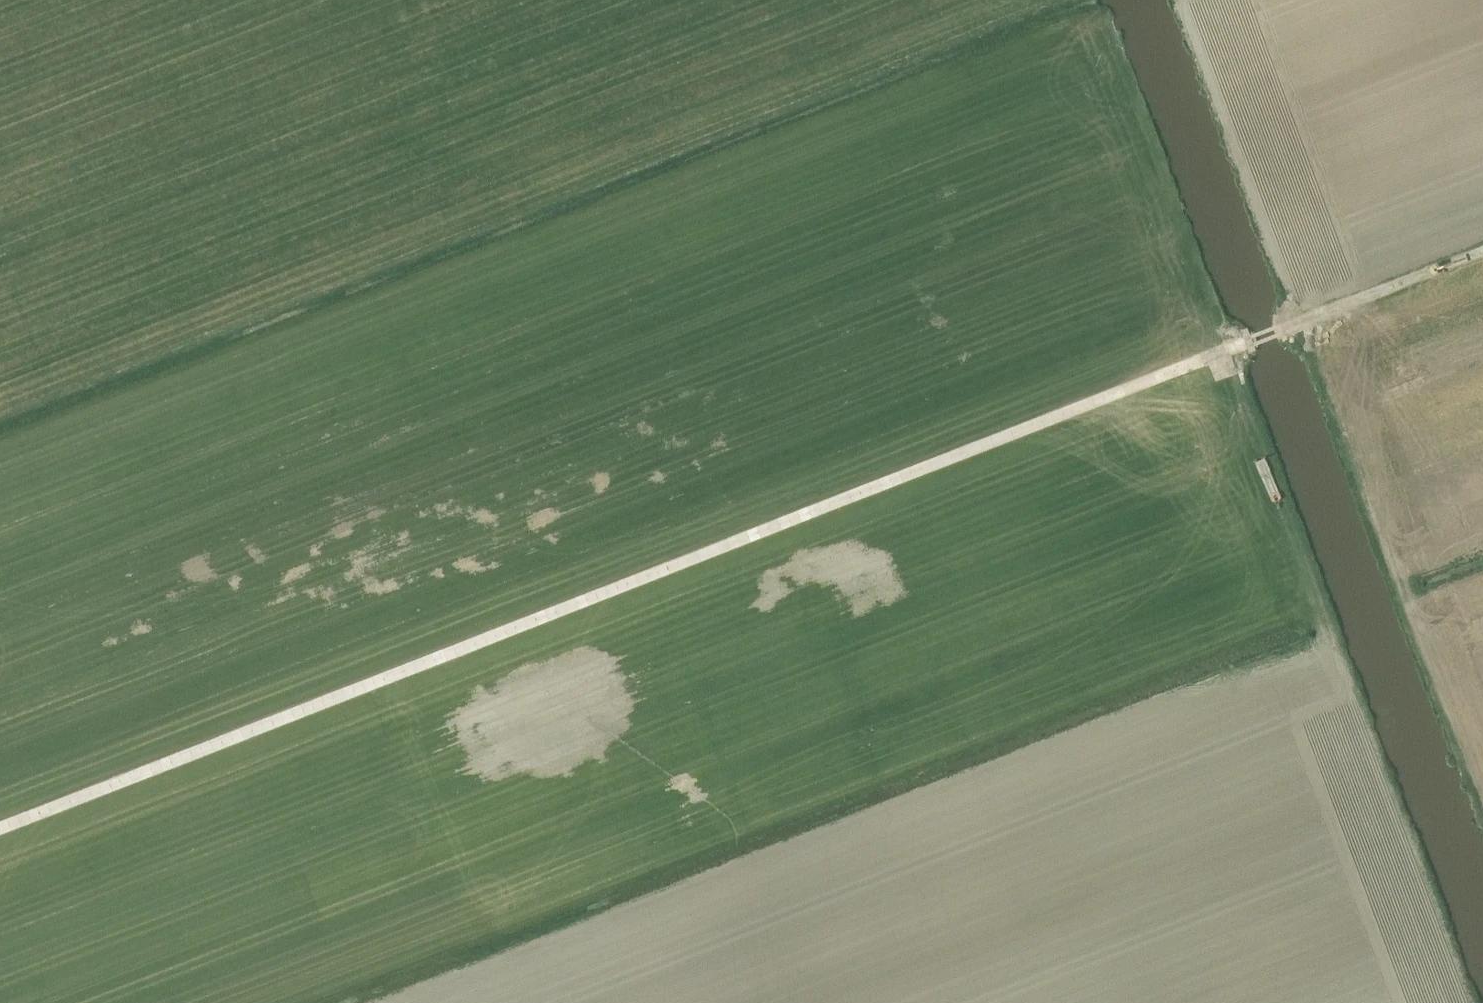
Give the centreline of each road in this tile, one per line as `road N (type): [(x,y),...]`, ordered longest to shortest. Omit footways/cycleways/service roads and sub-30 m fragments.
road 1 (track): [(0,830),(1482,252)]

